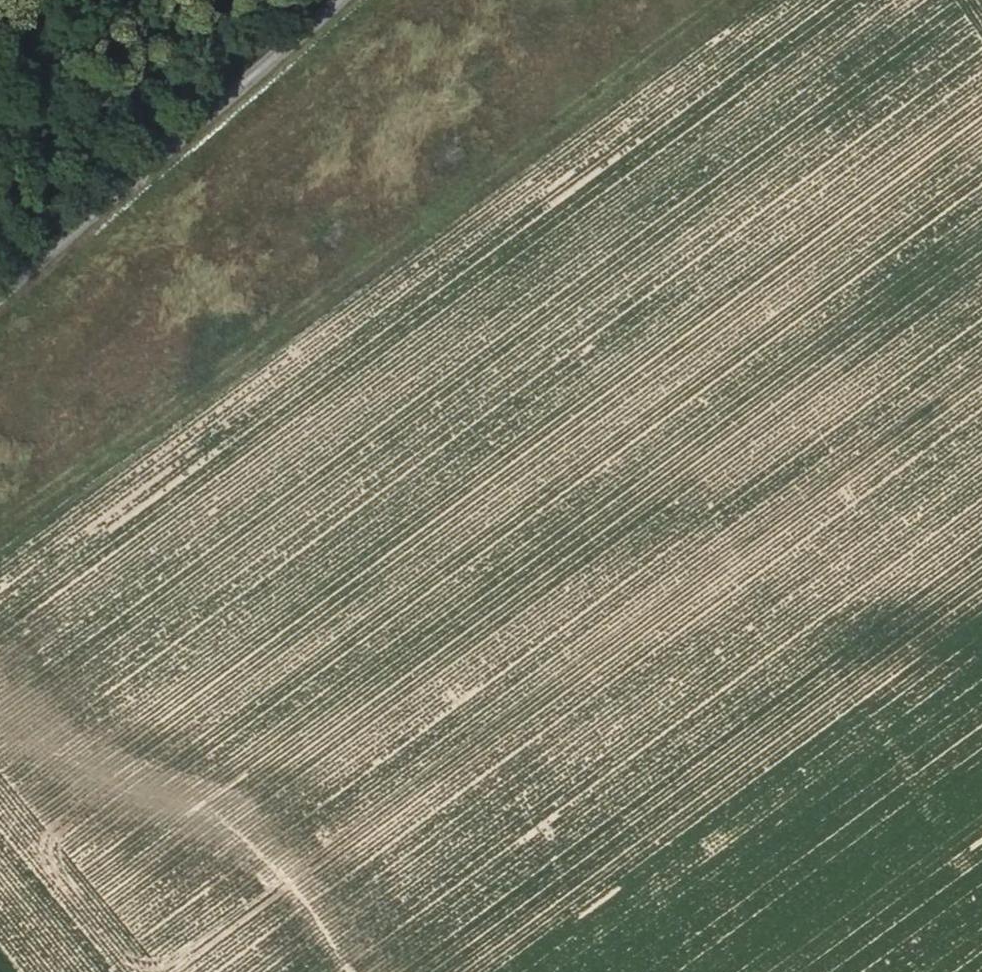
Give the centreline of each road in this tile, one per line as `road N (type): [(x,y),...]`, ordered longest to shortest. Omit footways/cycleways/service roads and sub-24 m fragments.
road 1 (unclassified): [(332,0),(0,288)]

